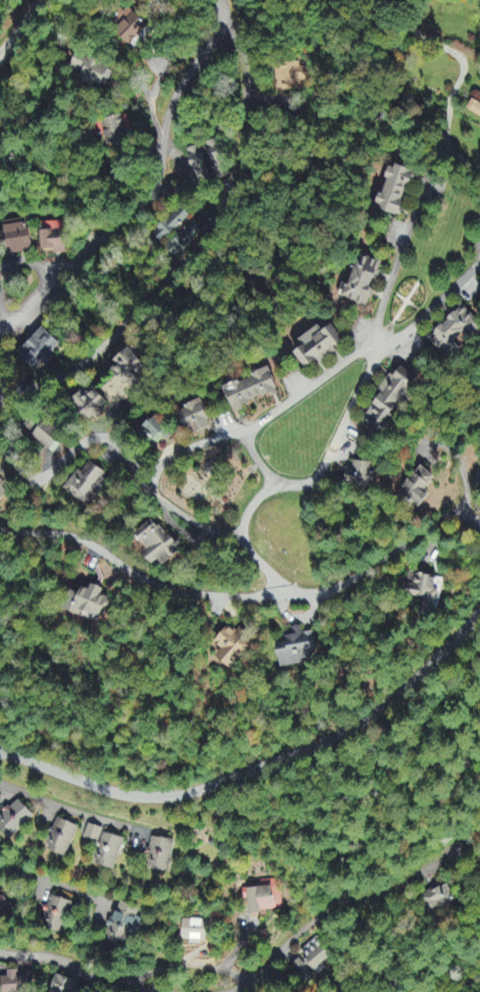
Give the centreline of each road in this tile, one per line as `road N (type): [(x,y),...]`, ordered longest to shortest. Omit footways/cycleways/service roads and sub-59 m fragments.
road 1 (residential): [(0,752),(97,789),(175,800),(373,717),(479,613)]
road 2 (residential): [(0,529),(101,550),(139,581),(171,593),(235,599),(338,591),(455,518),(479,533)]
road 3 (residential): [(3,398),(101,351),(236,202),(247,155),(247,63),(242,48),(219,35)]
road 4 (residential): [(285,597),(249,549),(242,529),(248,506),(266,490),(315,480),(391,344),(479,260)]
road 5 (residential): [(152,489),(177,455),(267,420),(371,342),(431,176)]
road 6 (residential): [(220,0),(218,38),(177,95),(143,206),(0,338)]
road 7 (residential): [(3,398),(15,463),(32,479),(84,442),(110,441),(177,513),(245,537)]
road 8 (residential): [(239,991),(320,916),(432,869),(479,828)]
road 9 (residential): [(0,954),(160,991)]
road 10 (residential): [(0,785),(148,834)]
road 11 (residential): [(130,986),(185,965),(253,982)]

